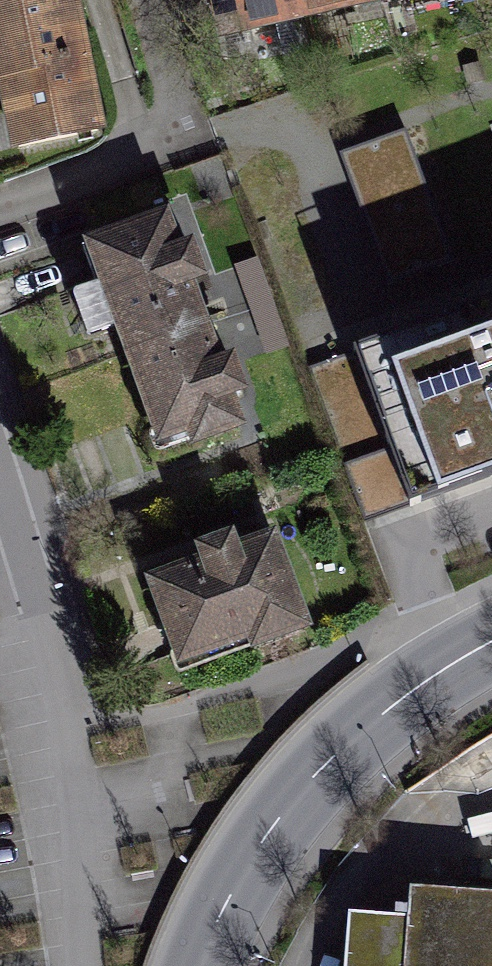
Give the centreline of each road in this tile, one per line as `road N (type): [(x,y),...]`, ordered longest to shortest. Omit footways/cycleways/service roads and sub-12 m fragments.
road 1 (residential): [(0,481),(73,706),(85,965)]
road 2 (primary): [(214,916),(267,831),(358,730),(491,641)]
road 3 (residential): [(156,0),(200,146),(0,208)]

